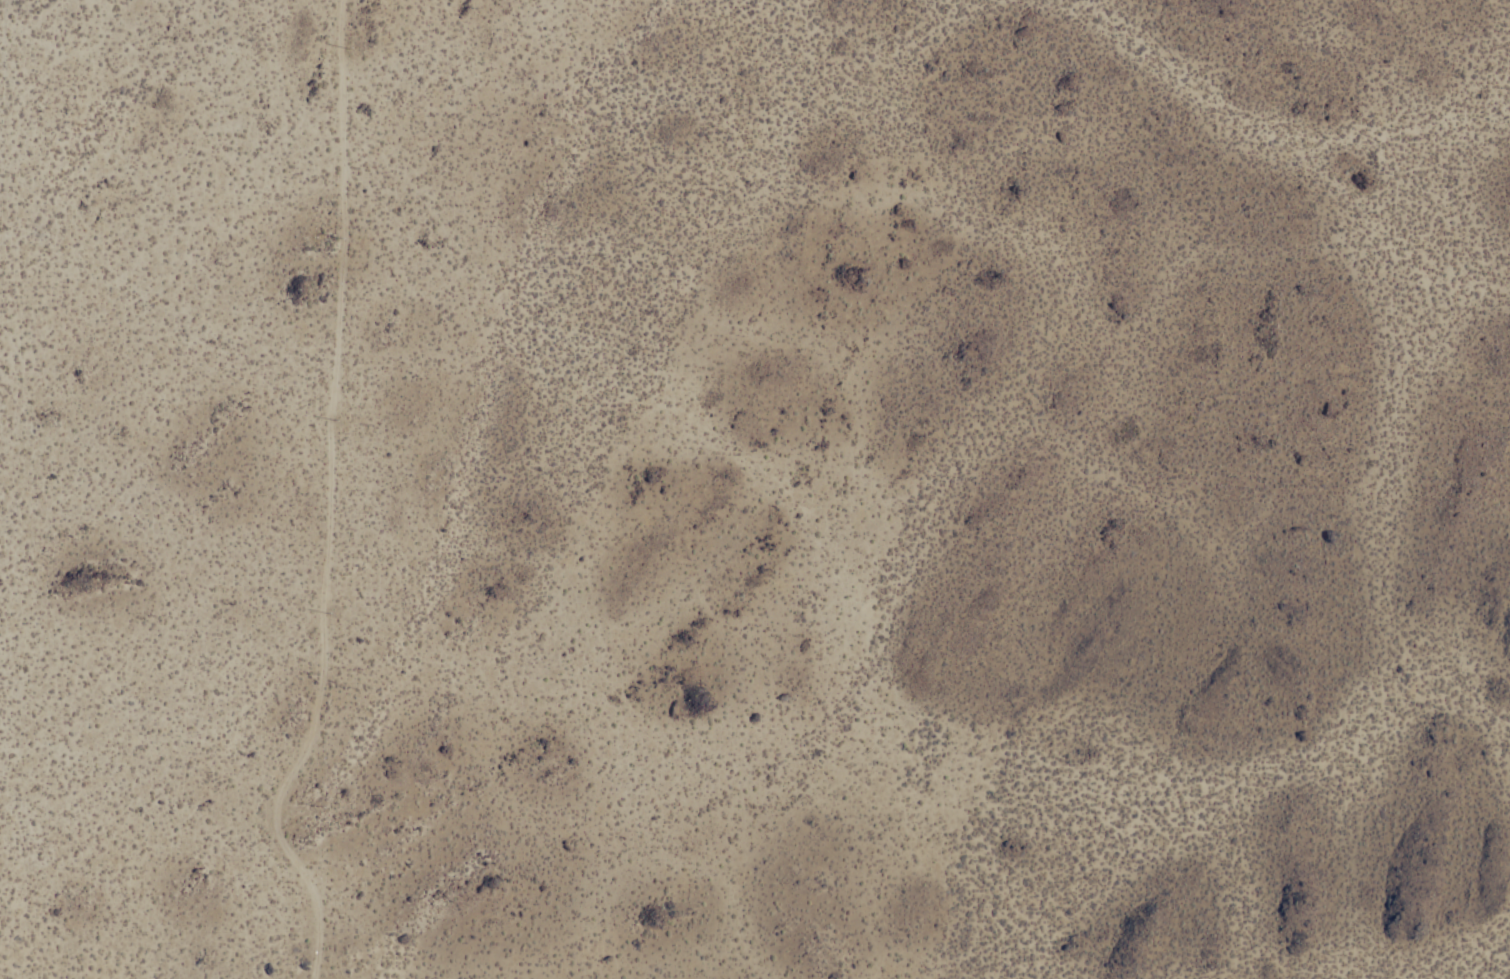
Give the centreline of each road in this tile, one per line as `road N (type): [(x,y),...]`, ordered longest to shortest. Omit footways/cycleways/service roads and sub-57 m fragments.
road 1 (track): [(345,0),(313,737),(276,799),(280,841),(319,914),(315,978)]

